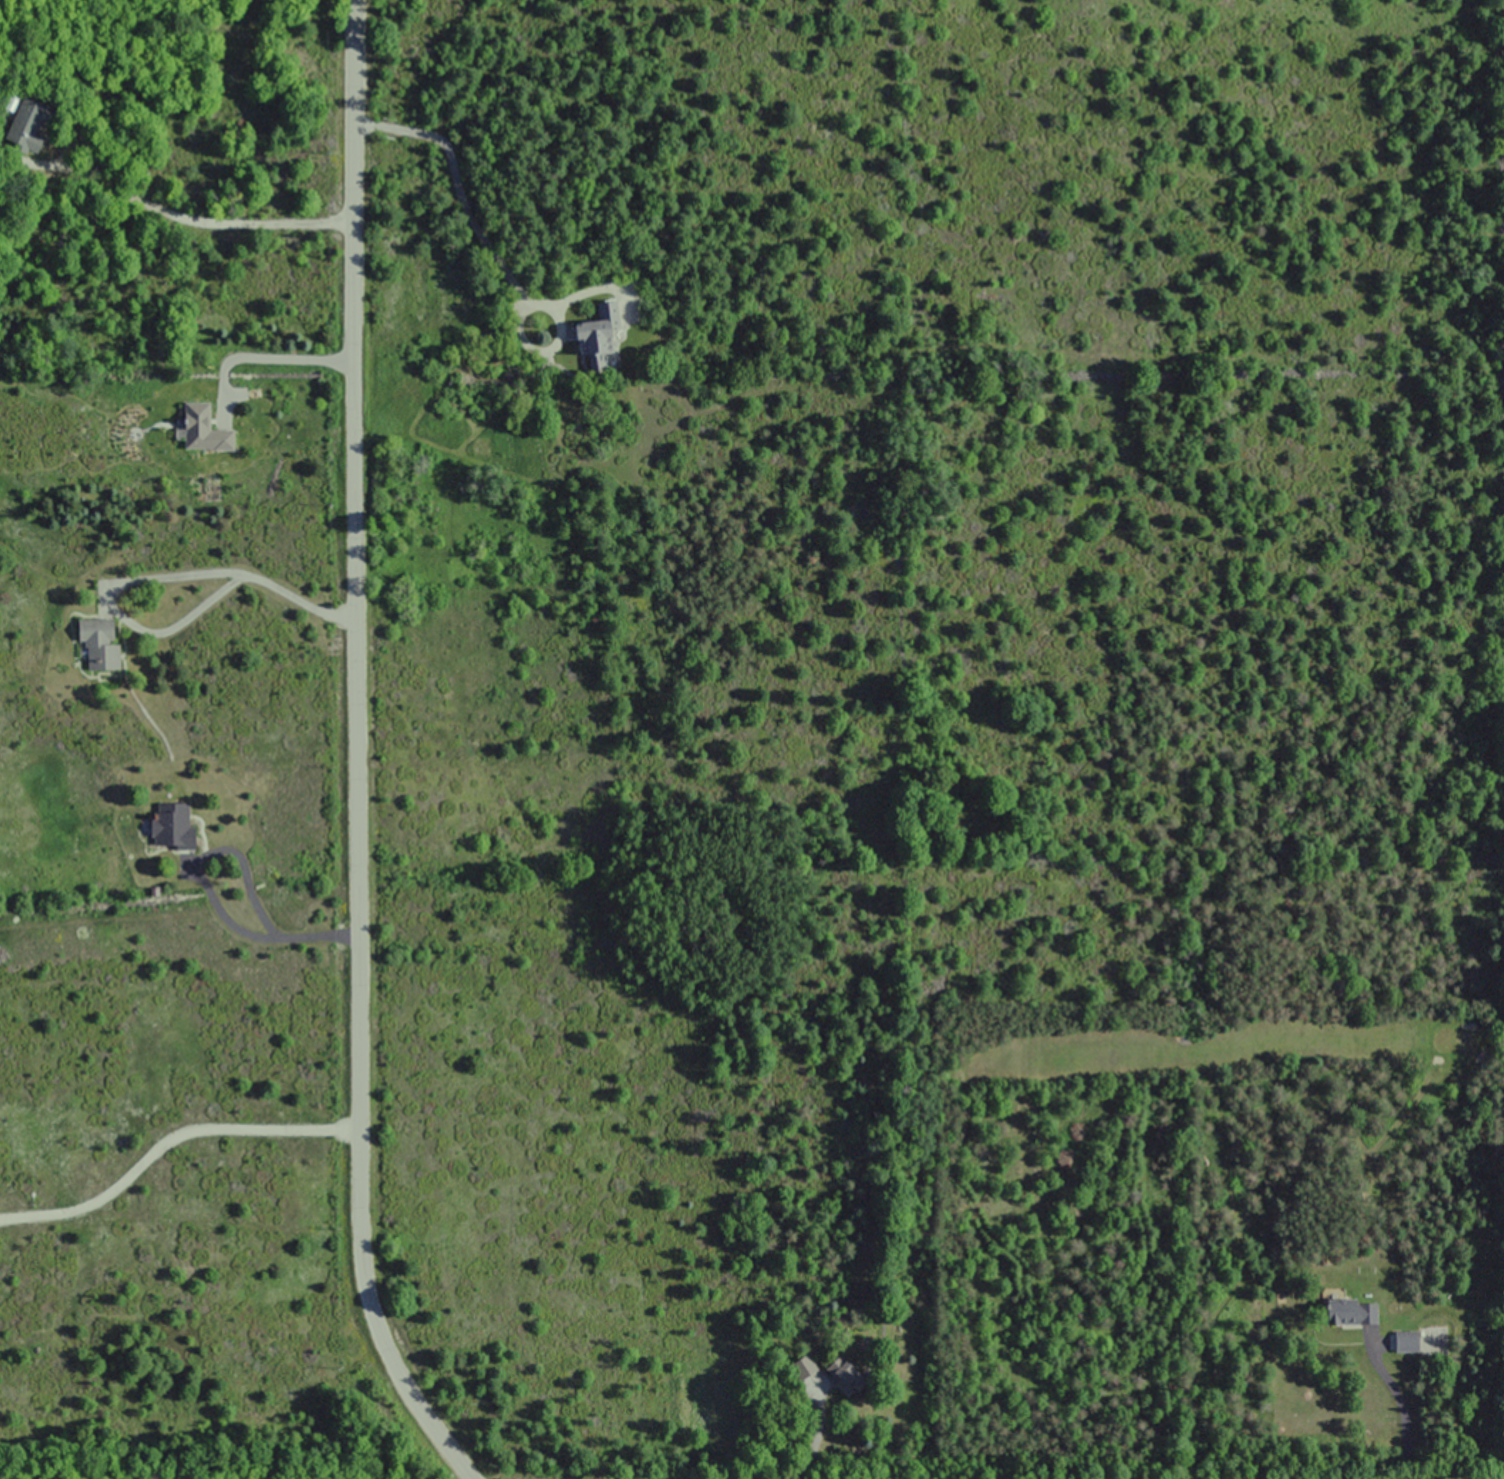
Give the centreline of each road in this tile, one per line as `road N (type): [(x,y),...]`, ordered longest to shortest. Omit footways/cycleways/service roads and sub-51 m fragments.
road 1 (residential): [(468,1478),(390,1355),(363,1232),(353,0)]

